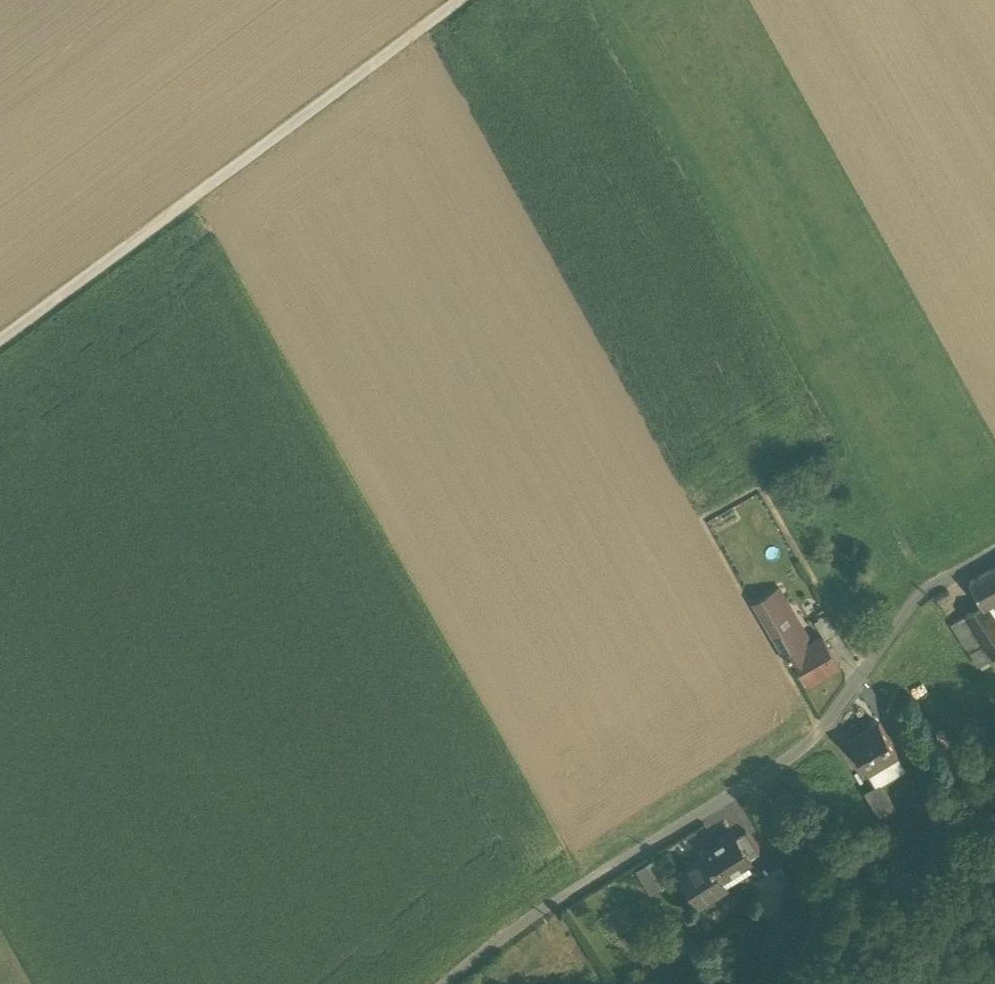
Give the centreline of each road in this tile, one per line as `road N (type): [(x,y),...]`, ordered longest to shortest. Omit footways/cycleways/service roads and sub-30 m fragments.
road 1 (residential): [(994,551),(928,588),(830,726),(536,915),(455,983)]
road 2 (track): [(928,588),(846,421),(601,0)]
road 3 (track): [(461,0),(0,340)]

